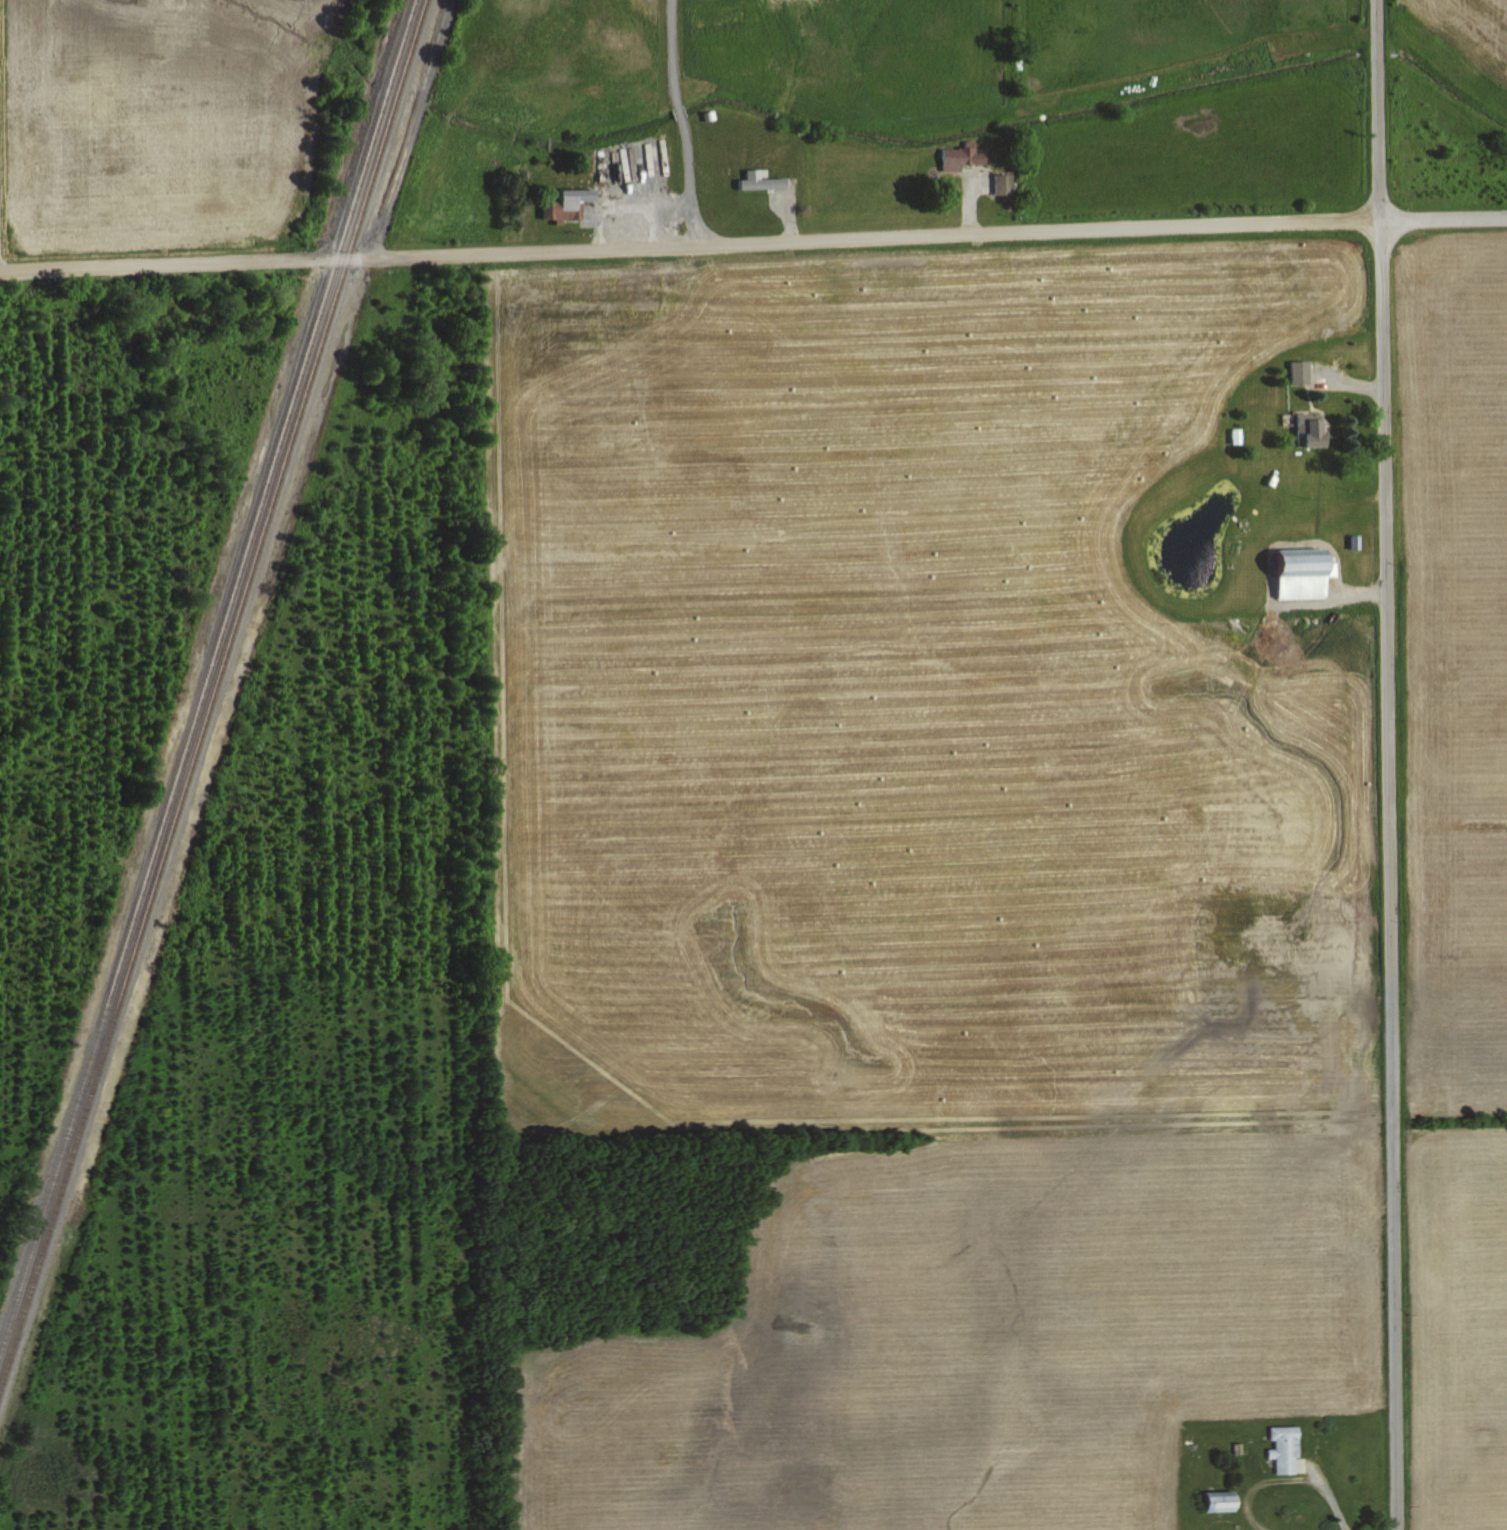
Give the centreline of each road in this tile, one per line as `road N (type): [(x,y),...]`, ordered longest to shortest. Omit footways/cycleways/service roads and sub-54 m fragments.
road 1 (residential): [(1395,1529),(1375,0)]
road 2 (residential): [(0,273),(1378,217)]
road 3 (residential): [(1378,217),(1506,215)]

